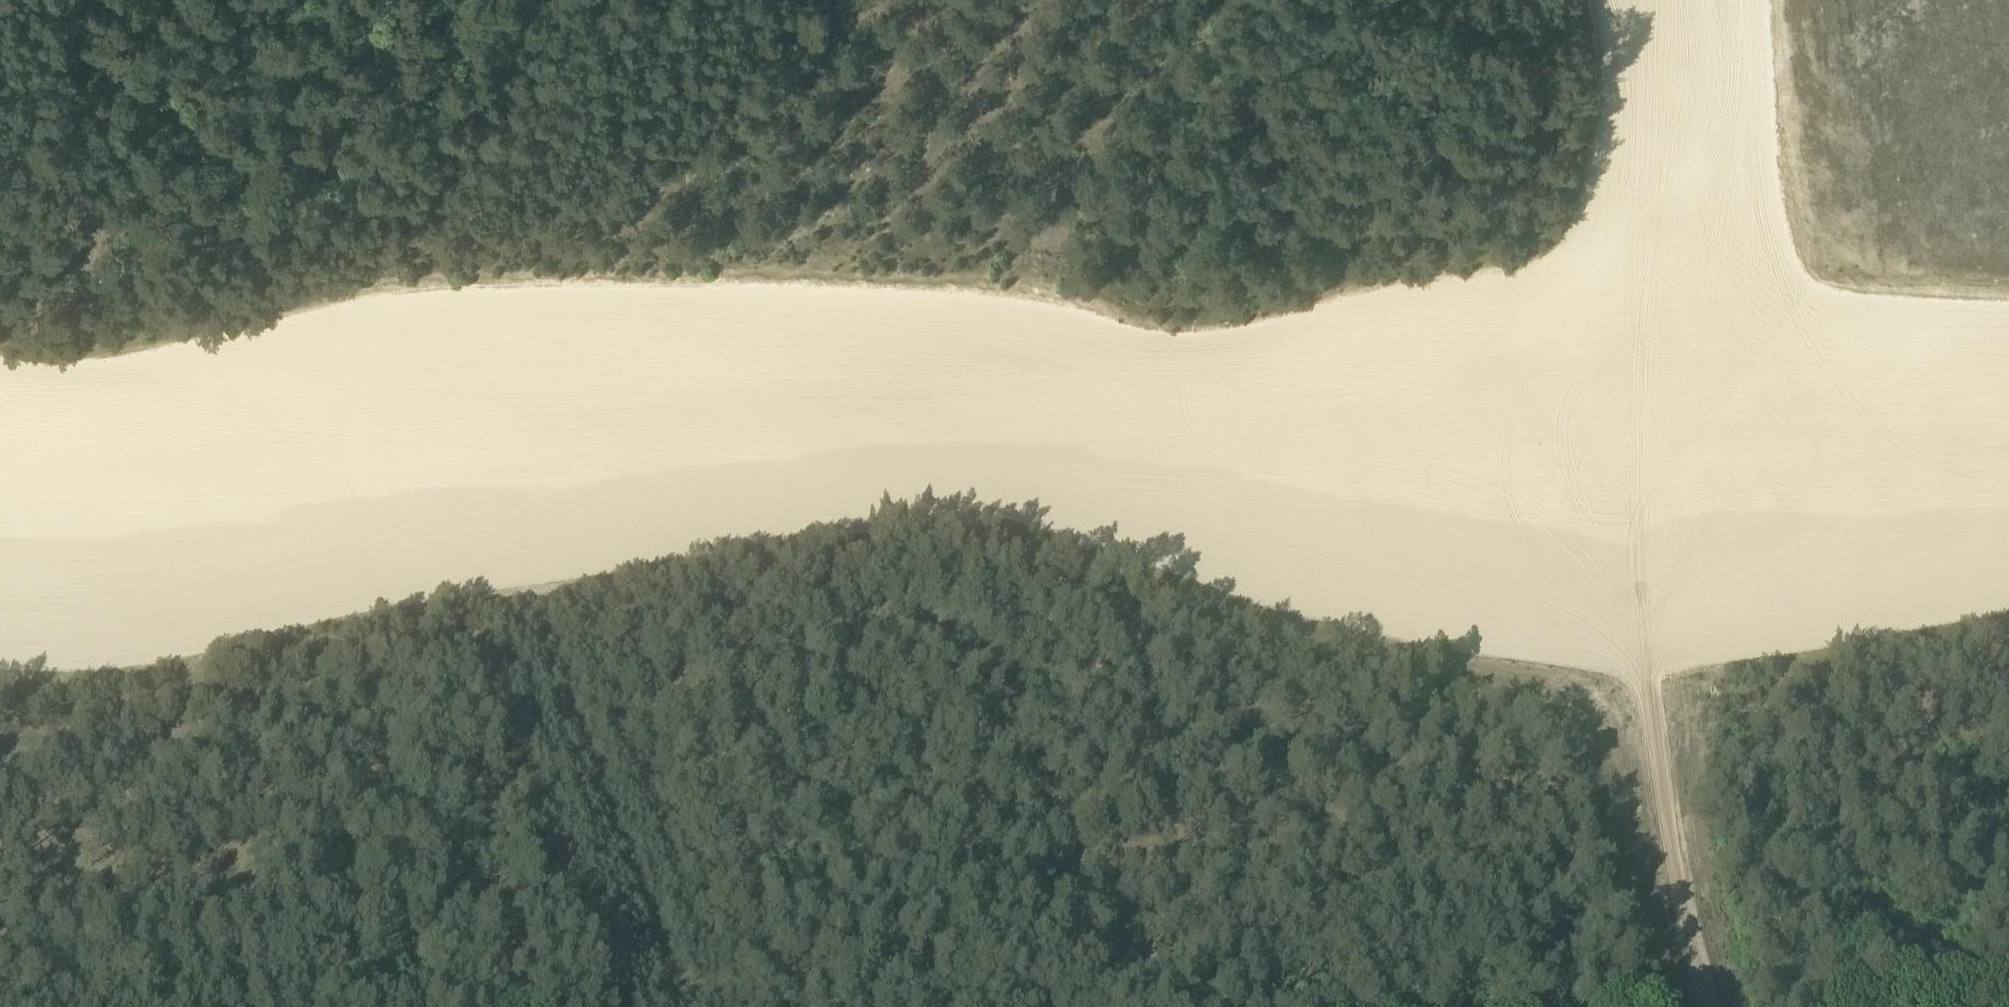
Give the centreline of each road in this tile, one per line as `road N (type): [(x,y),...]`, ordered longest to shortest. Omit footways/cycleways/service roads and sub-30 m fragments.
road 1 (track): [(2008,426),(1196,451),(823,413),(94,511),(0,501)]
road 2 (track): [(1650,0),(1667,109),(1641,630),(1662,832),(1703,1006)]

